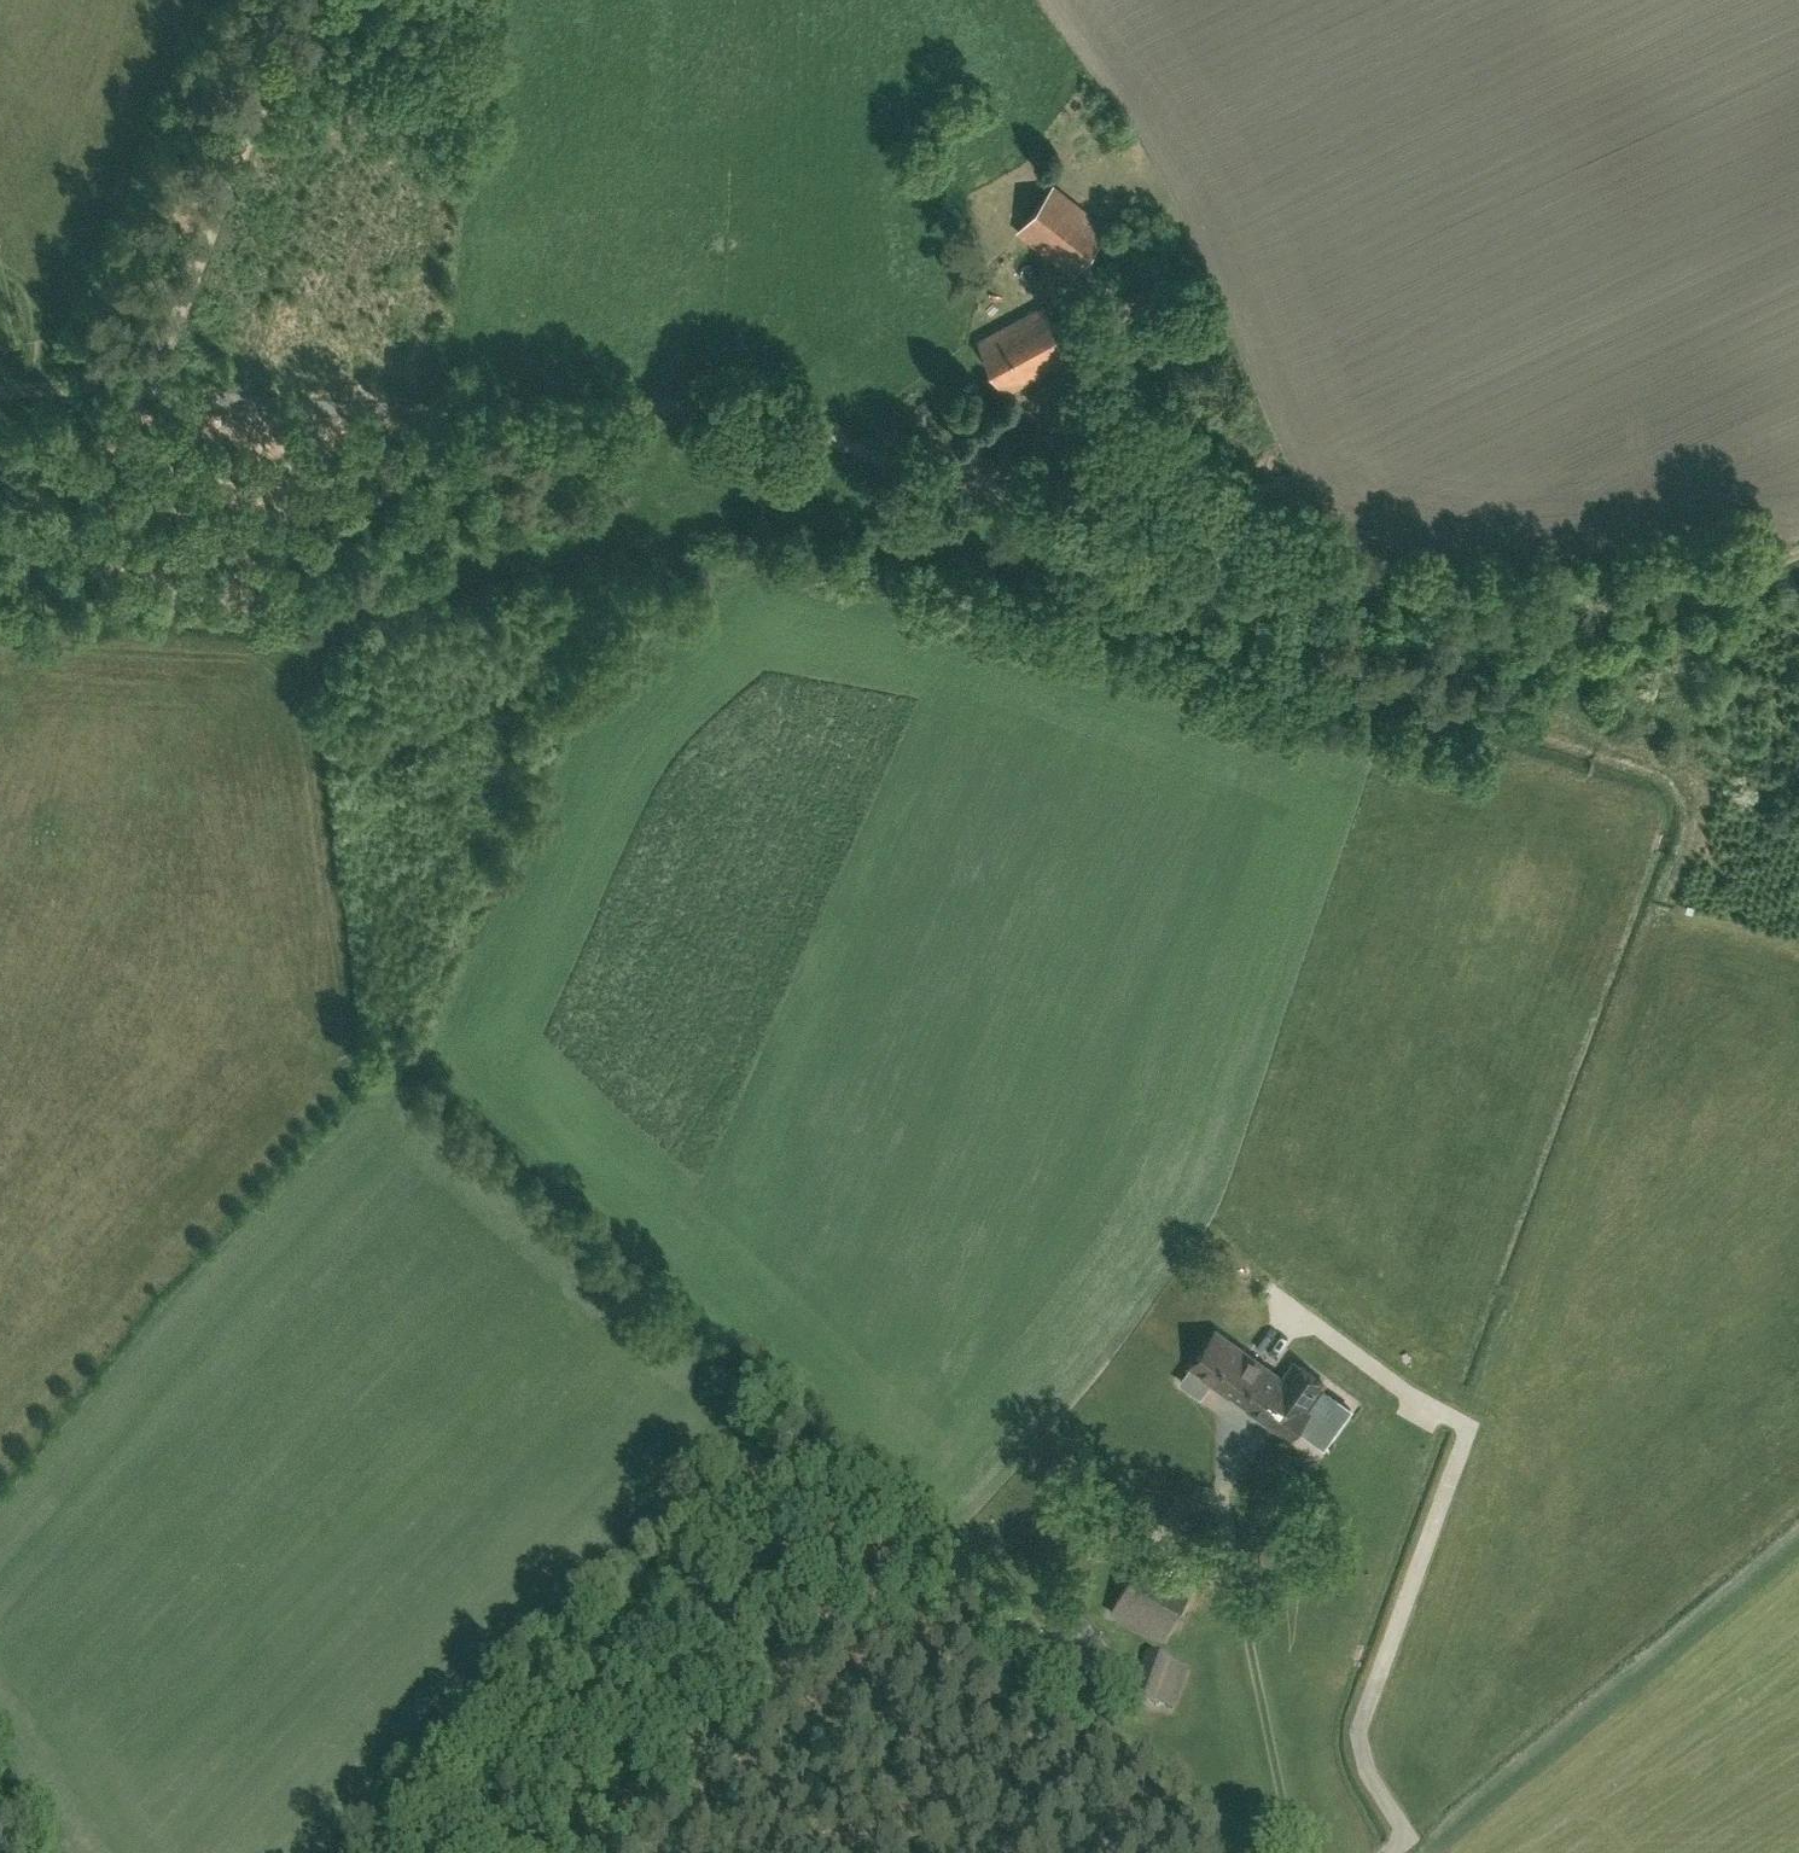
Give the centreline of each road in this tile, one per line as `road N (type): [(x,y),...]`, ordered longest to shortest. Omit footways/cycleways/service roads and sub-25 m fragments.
road 1 (unclassified): [(0,394),(150,393),(359,407),(715,407),(939,469)]

